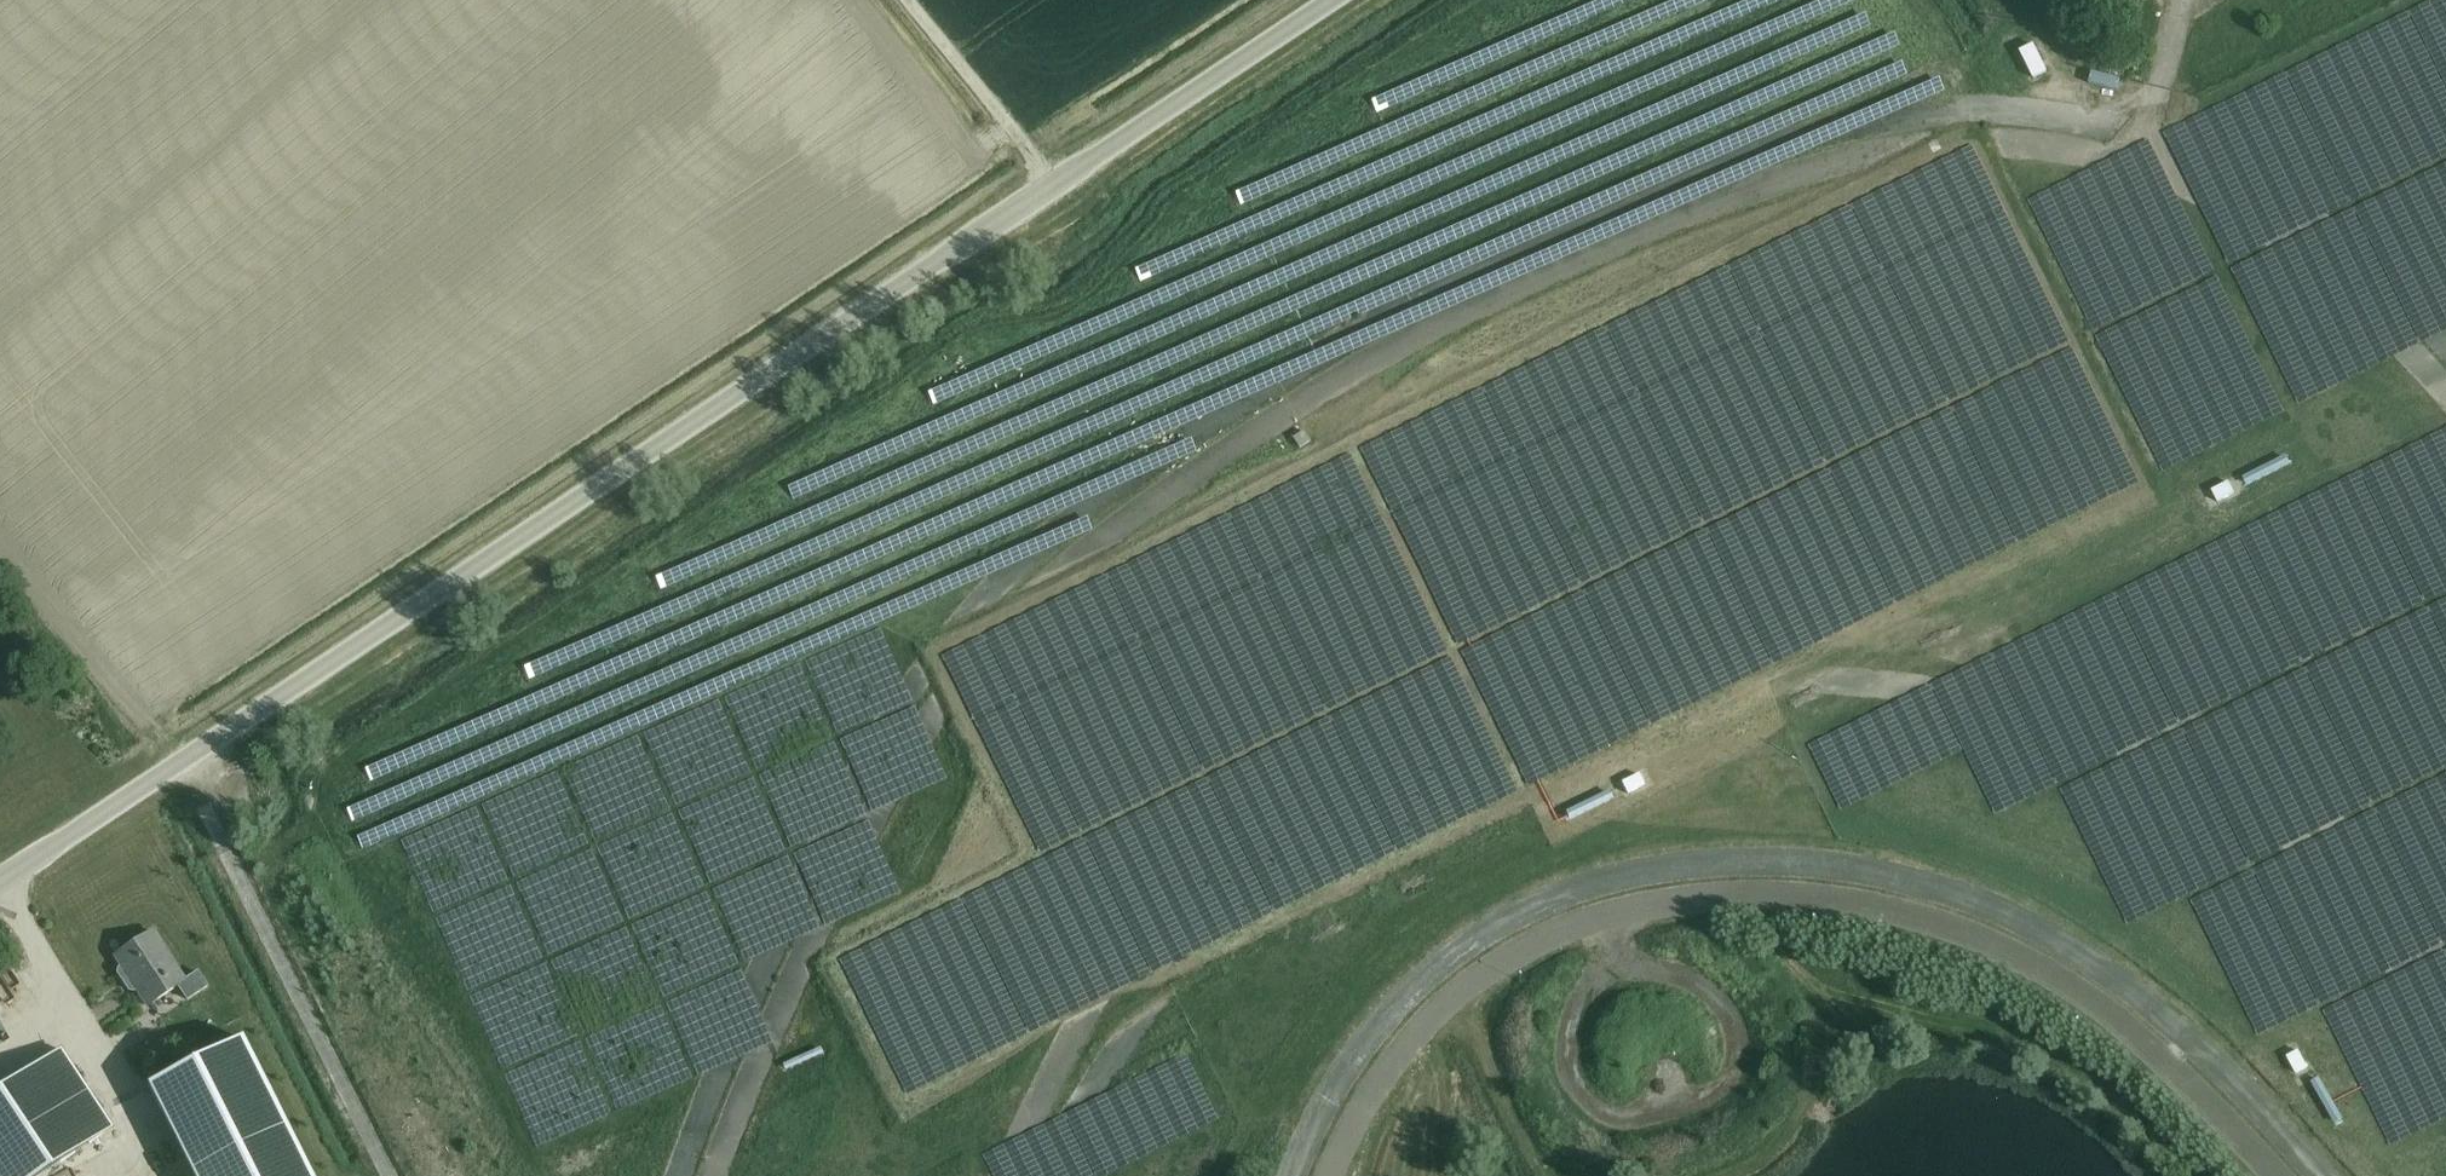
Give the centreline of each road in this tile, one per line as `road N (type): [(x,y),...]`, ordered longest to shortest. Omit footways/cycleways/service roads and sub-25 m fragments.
road 1 (unclassified): [(1328,0),(0,878)]

